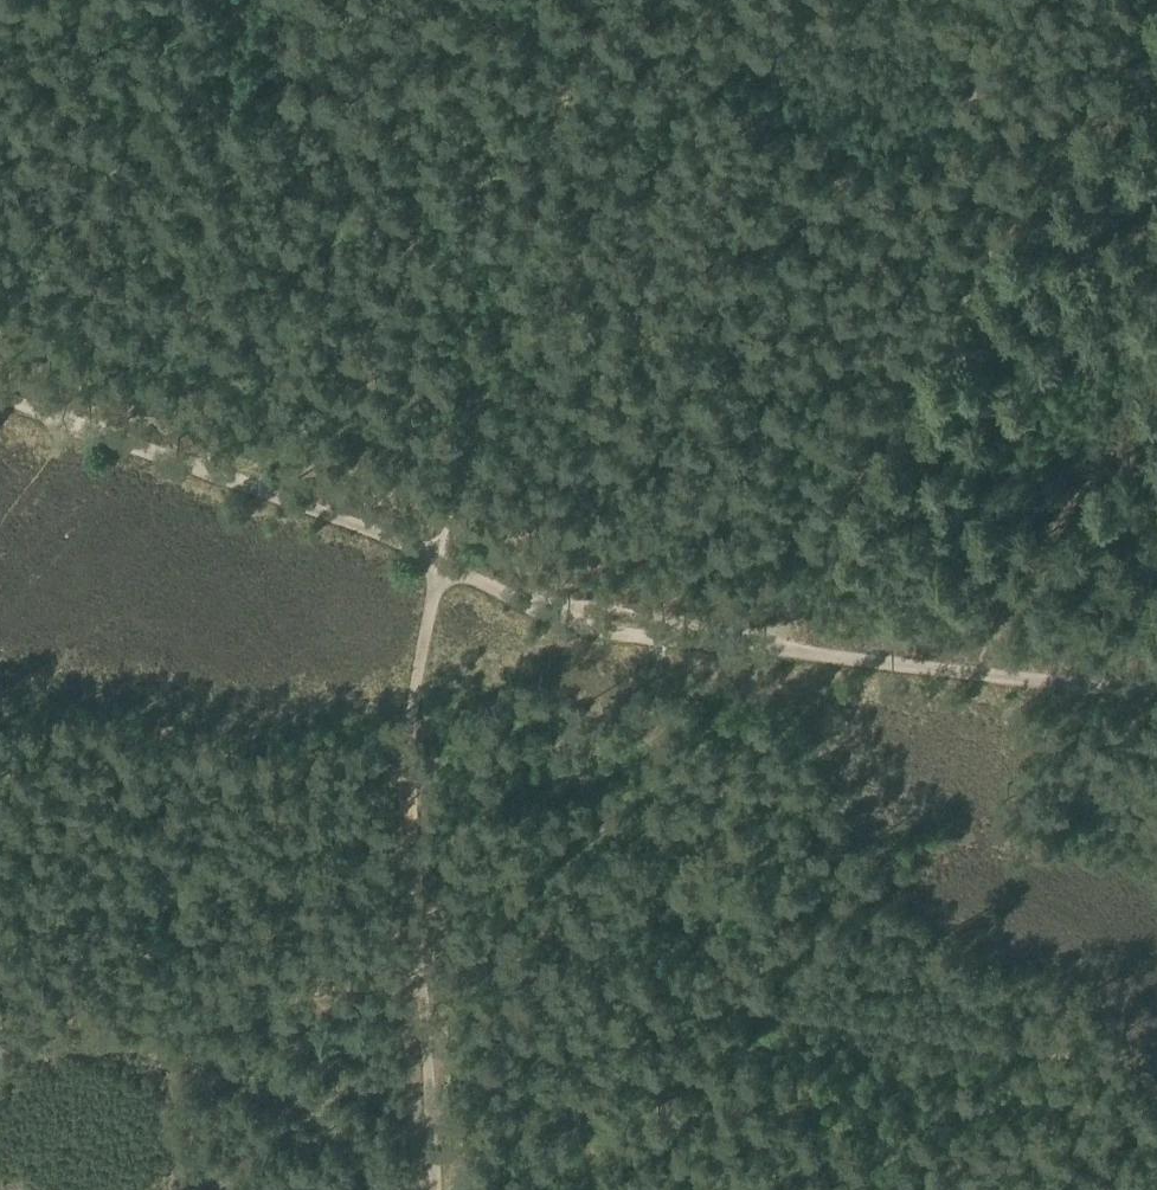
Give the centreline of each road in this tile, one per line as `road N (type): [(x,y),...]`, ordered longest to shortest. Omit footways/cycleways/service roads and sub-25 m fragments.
road 1 (track): [(1156,684),(1045,685),(580,622),(438,562)]
road 2 (track): [(438,562),(412,715),(432,1189)]
road 3 (track): [(0,399),(438,562)]

